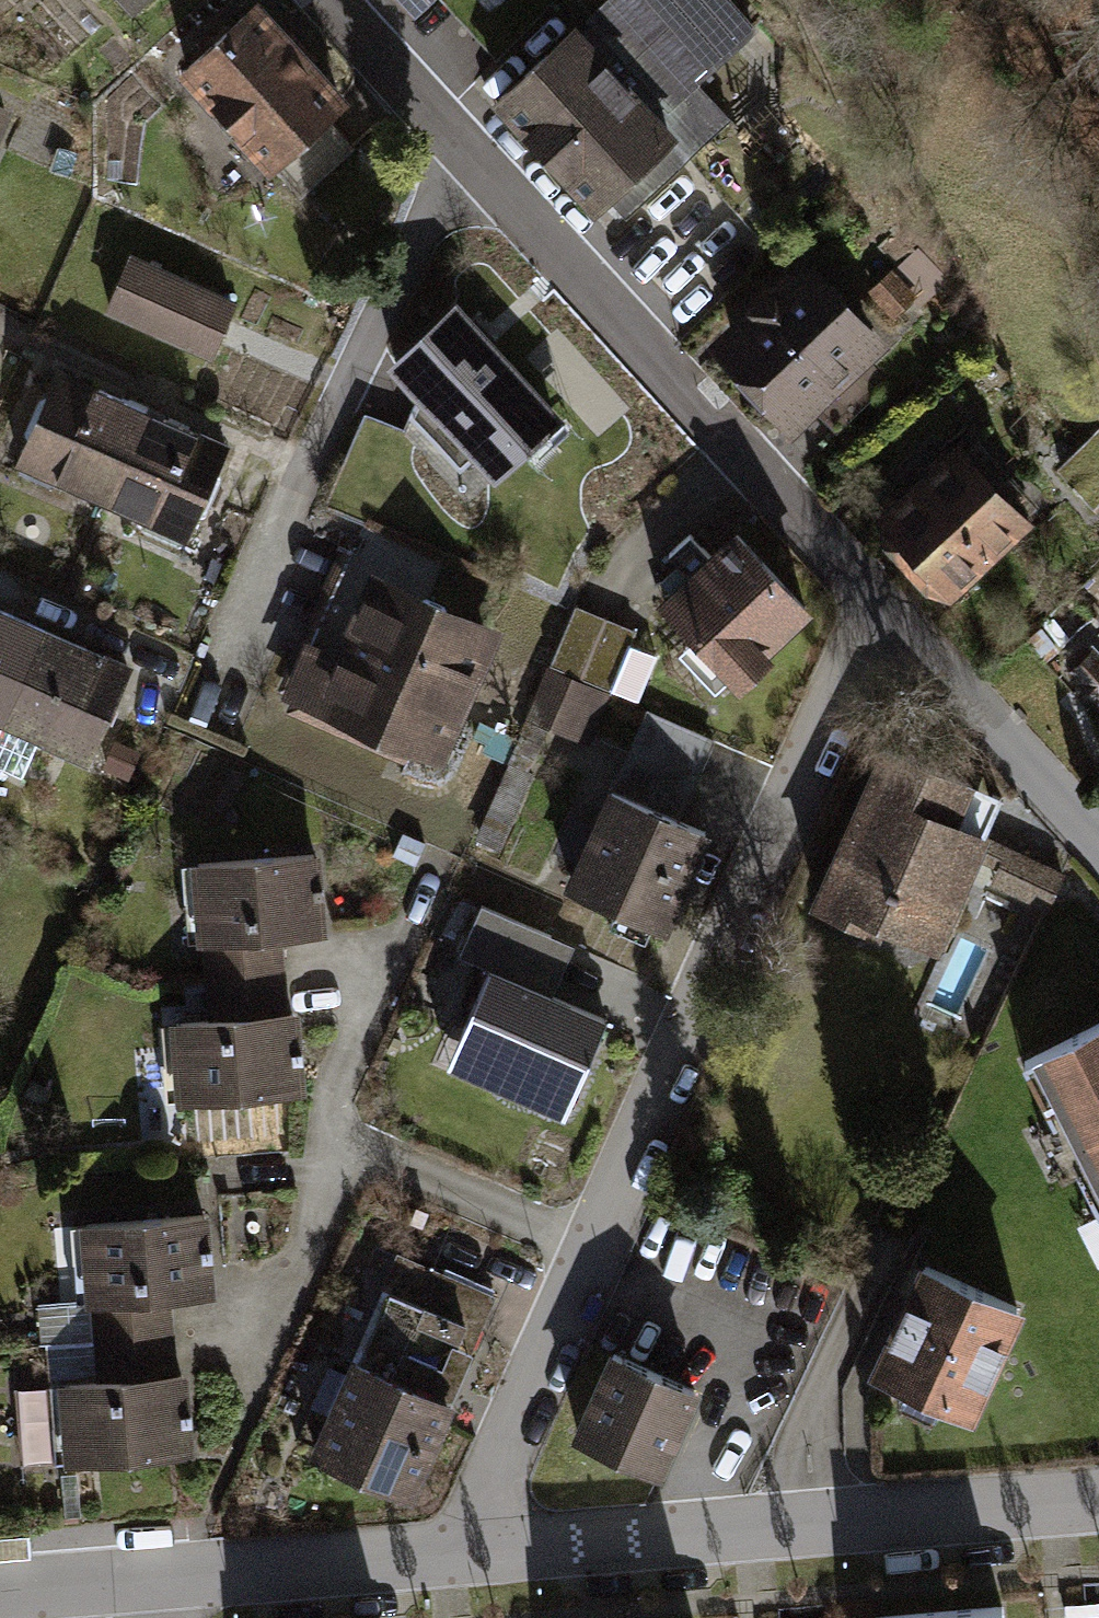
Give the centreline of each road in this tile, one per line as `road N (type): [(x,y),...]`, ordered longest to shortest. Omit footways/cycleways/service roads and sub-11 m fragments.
road 1 (residential): [(464,1550),(888,619)]
road 2 (residential): [(888,619),(323,0)]
road 3 (residential): [(464,1550),(1098,1500)]
road 4 (residential): [(0,1589),(464,1550)]
road 5 (residential): [(1098,849),(888,619)]

